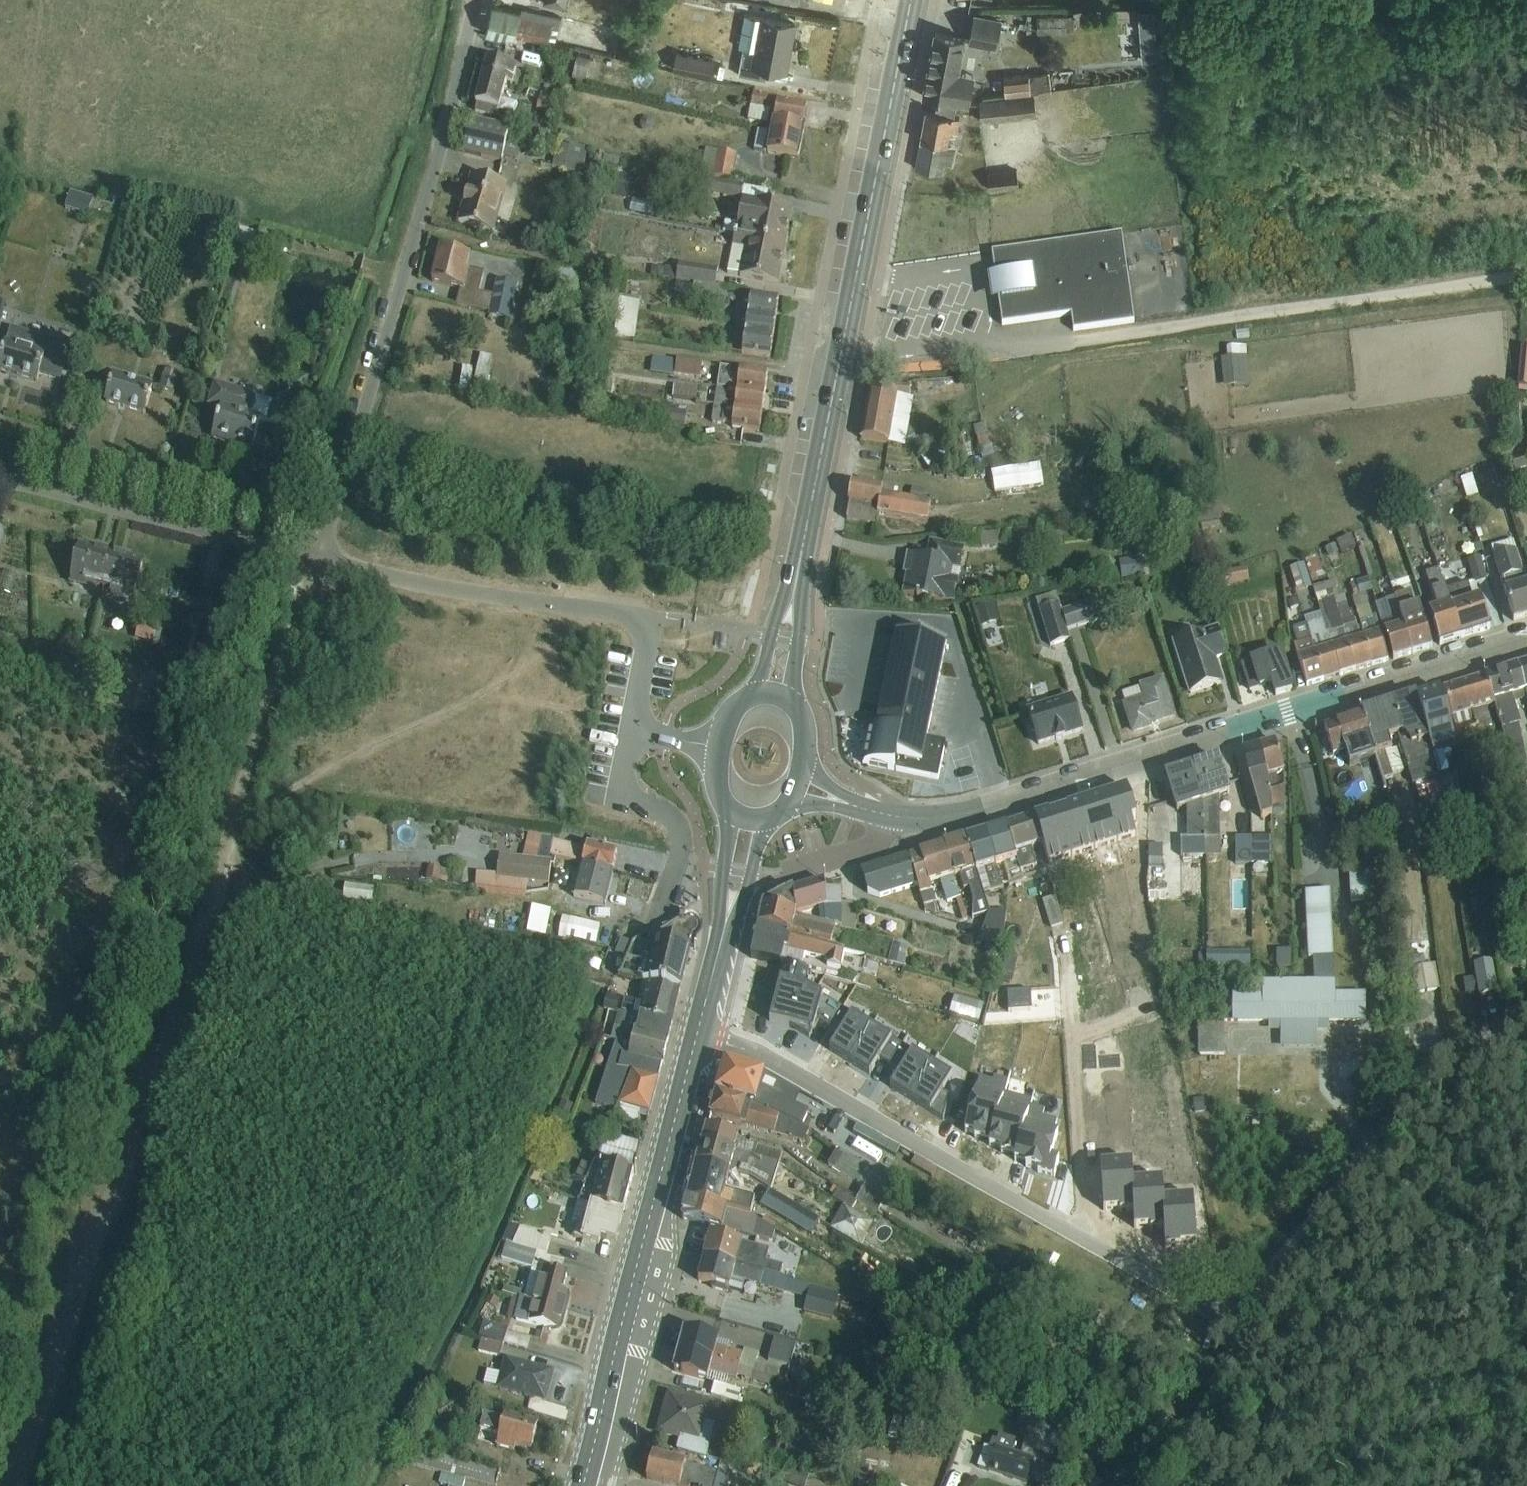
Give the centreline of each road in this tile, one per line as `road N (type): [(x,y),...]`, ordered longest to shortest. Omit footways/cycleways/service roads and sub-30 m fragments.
road 1 (tertiary): [(1526,638),(983,809),(918,819),(844,802)]
road 2 (track): [(697,1034),(802,1073),(1202,1314),(1237,1321)]
road 3 (primary): [(582,1485),(727,921)]
road 4 (residential): [(322,558),(472,0)]
road 5 (primary): [(803,545),(910,0)]
road 6 (track): [(1260,1299),(1403,1103),(1445,1064),(1526,1013)]
road 7 (residential): [(322,558),(0,475)]
road 8 (residential): [(626,612),(466,591),(322,558)]
road 9 (residential): [(632,731),(624,788),(675,816),(683,841),(658,911)]
road 10 (primary): [(797,706),(803,545)]
road 11 (primary): [(803,545),(749,695)]
road 12 (track): [(139,1078),(0,1078)]
road 13 (residential): [(632,731),(647,642),(646,629),(626,612)]

